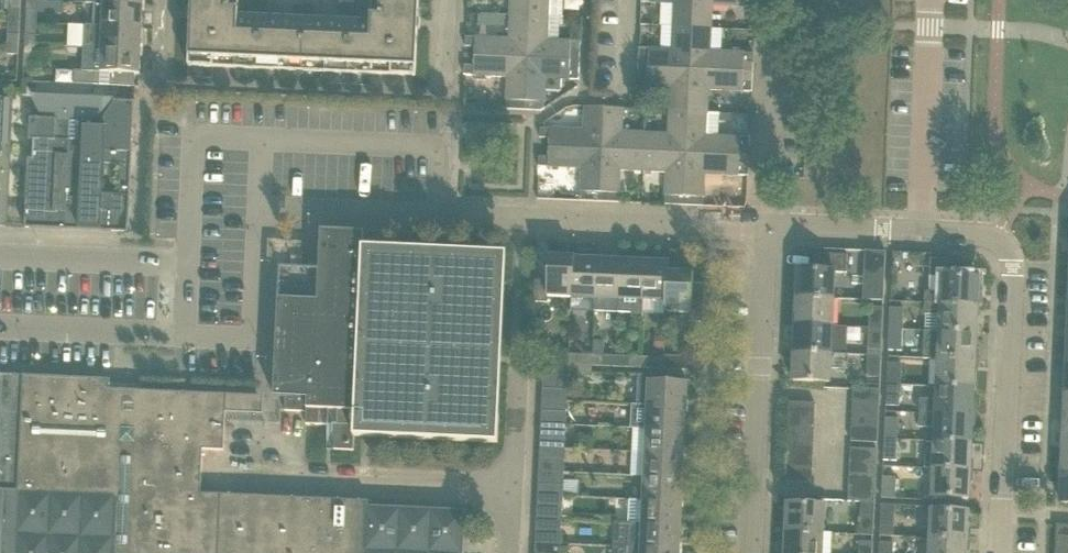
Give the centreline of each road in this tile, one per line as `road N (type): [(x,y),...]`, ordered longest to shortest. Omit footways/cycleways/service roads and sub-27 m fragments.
road 1 (residential): [(747,552),(760,229)]
road 2 (residential): [(1004,552),(1014,269),(1001,239)]
road 3 (residential): [(447,216),(760,229)]
road 4 (residential): [(760,229),(1001,239)]
road 5 (residential): [(760,229),(769,0)]

